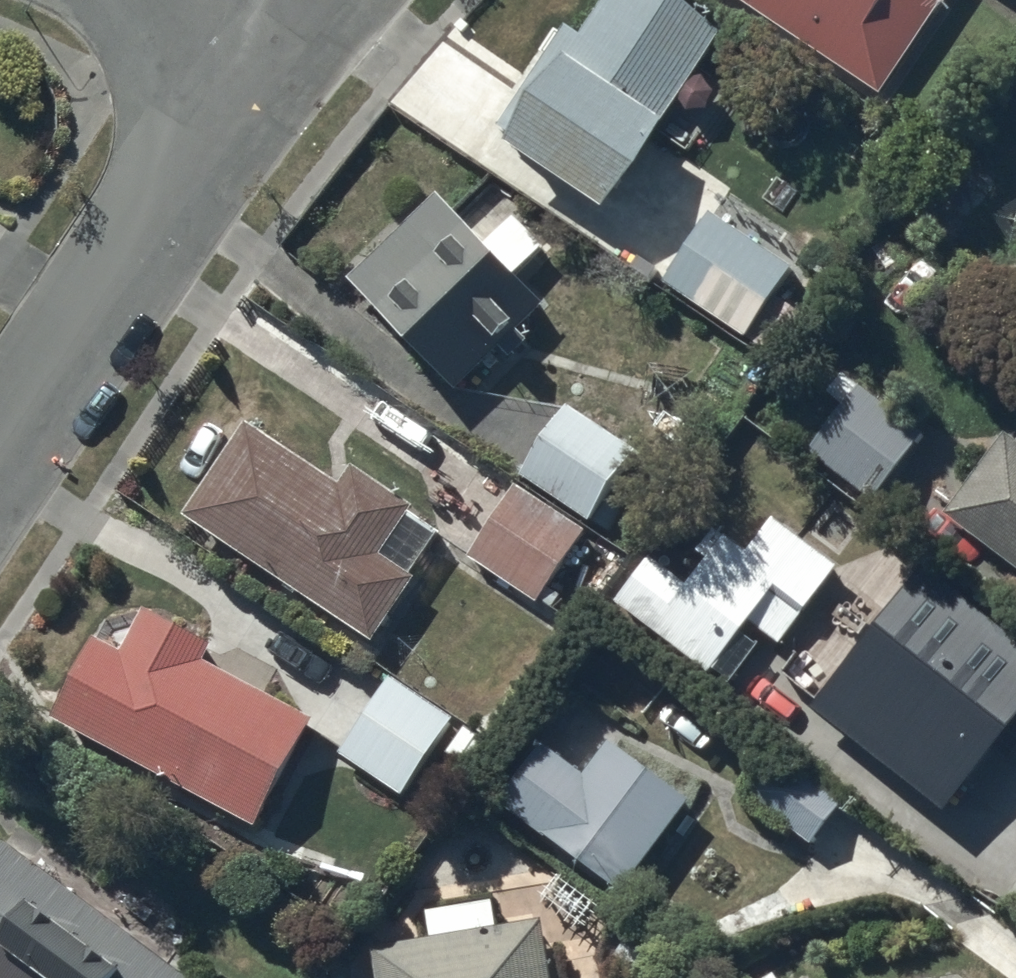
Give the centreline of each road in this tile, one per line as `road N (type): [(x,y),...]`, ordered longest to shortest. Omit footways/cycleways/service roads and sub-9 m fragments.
road 1 (residential): [(0,463),(288,56)]
road 2 (residential): [(288,56),(165,0)]

